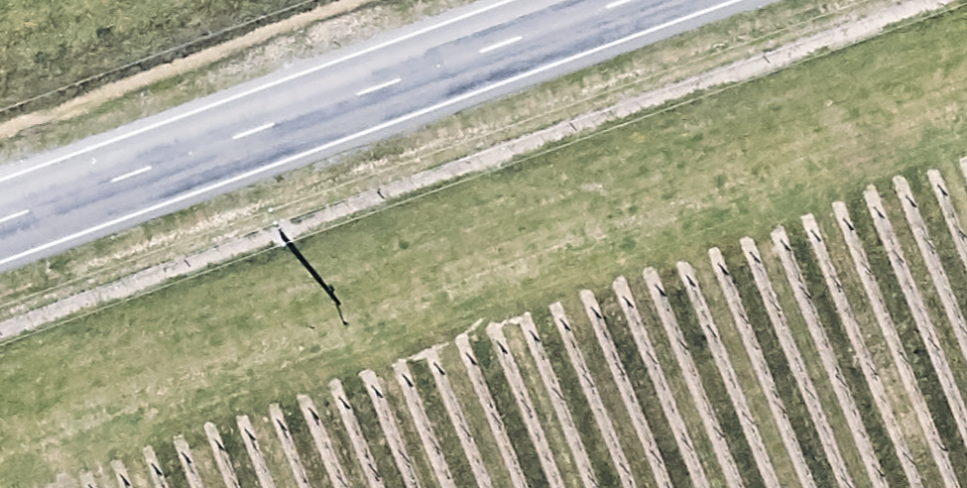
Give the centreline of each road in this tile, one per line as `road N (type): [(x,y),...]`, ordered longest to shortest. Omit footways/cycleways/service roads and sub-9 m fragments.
road 1 (track): [(966,110),(0,455)]
road 2 (primary): [(0,193),(544,0)]

